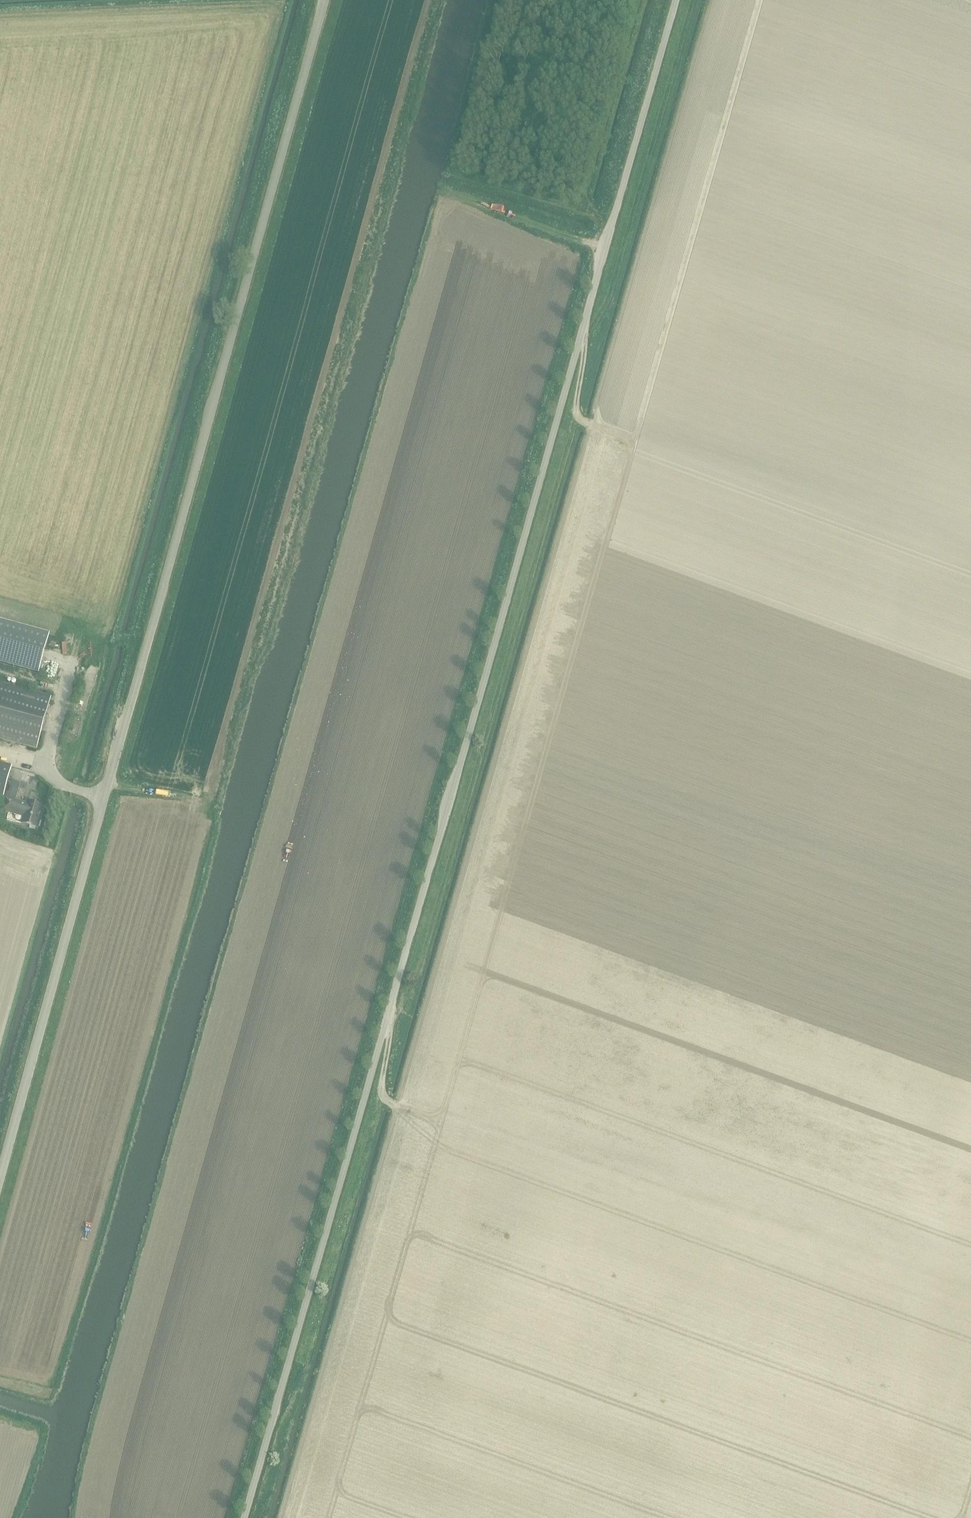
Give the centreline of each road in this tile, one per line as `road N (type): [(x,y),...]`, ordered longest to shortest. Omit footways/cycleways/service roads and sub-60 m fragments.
road 1 (unclassified): [(244,1517),(675,0)]
road 2 (unclassified): [(0,1177),(324,0)]
road 3 (track): [(117,751),(134,649),(115,635)]

